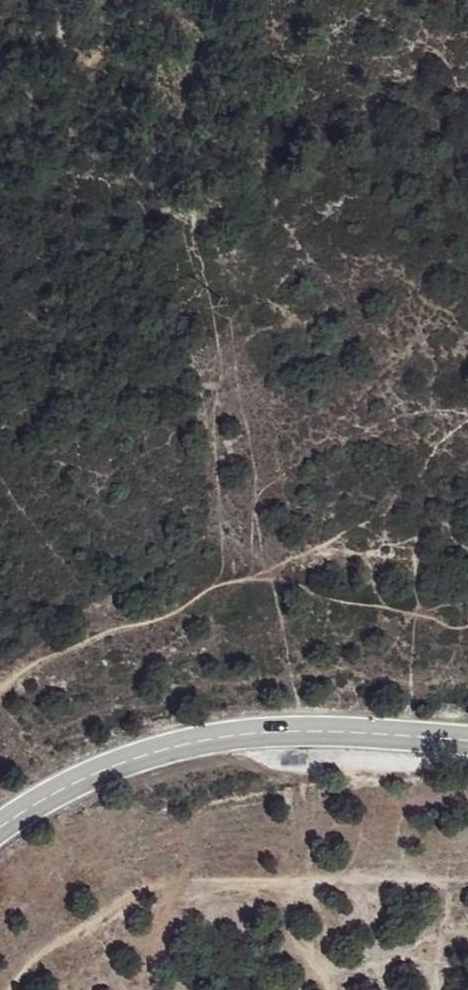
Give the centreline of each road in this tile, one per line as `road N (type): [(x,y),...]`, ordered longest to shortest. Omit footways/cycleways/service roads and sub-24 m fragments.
road 1 (secondary): [(0,828),(93,776),(209,741),(293,733),(467,744)]

